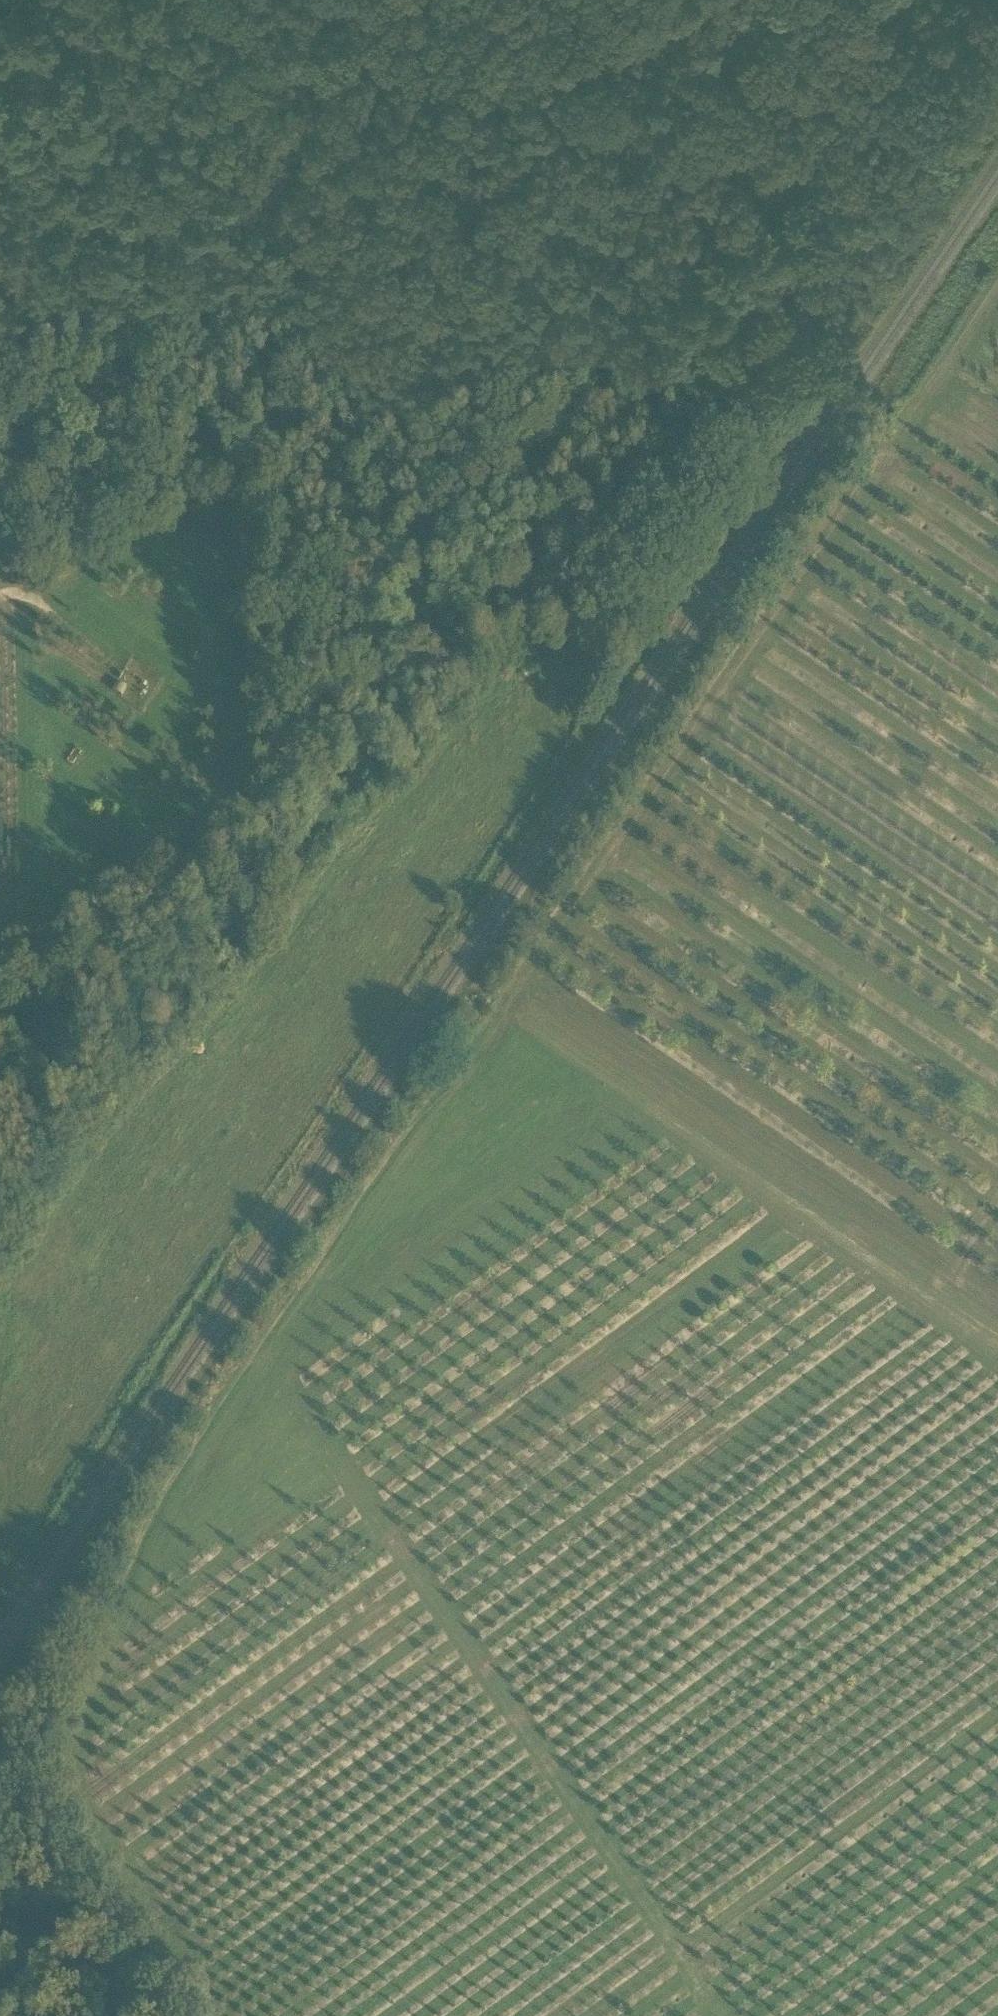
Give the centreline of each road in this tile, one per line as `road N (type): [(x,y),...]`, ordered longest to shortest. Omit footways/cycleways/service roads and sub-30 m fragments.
road 1 (track): [(0,1733),(44,1663),(126,1564),(152,1505),(509,1009),(997,1347)]

